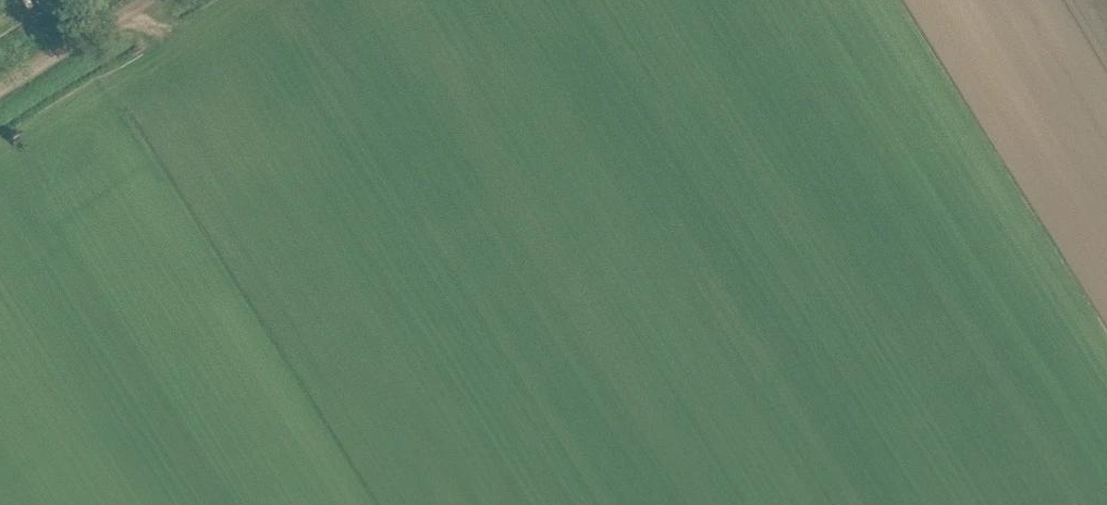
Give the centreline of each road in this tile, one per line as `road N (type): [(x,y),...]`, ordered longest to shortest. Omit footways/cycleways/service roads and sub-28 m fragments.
road 1 (track): [(184,0),(0,118)]

